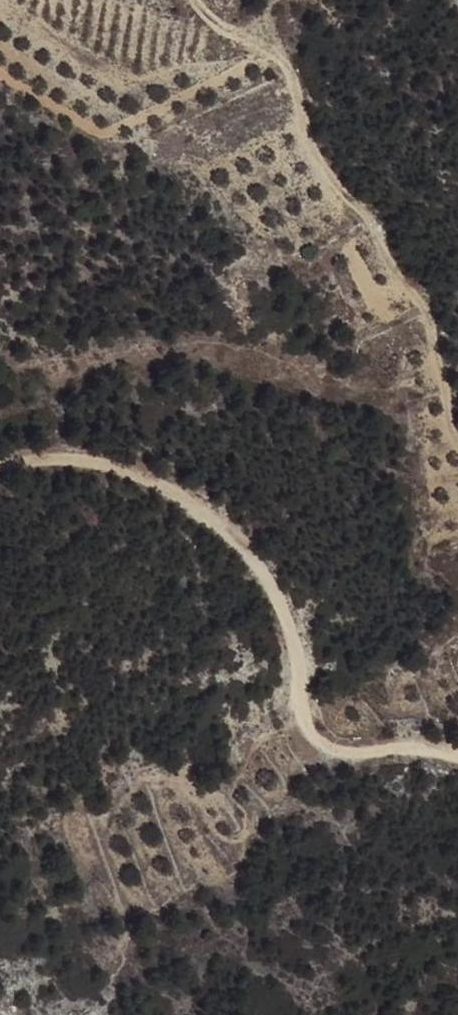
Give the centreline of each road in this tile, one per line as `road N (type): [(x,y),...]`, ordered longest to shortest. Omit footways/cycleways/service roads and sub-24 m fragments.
road 1 (track): [(457,759),(311,740),(295,719),(261,577),(220,520),(161,480),(106,464),(0,469)]
road 2 (track): [(457,425),(423,316),(366,212),(340,191),(283,62),(194,0)]

